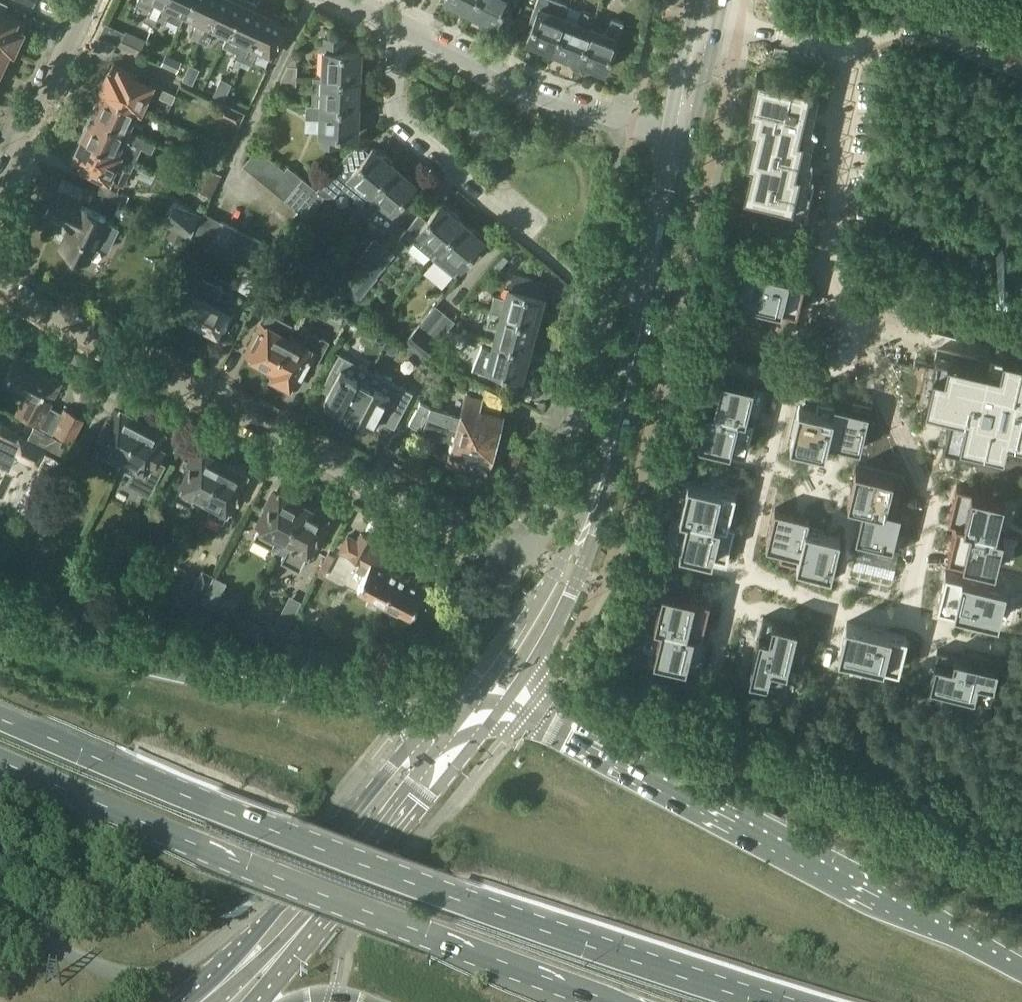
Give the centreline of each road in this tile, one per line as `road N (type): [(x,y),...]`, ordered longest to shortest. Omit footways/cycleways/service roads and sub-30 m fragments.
road 1 (primary): [(756,1001),(271,831),(0,717)]
road 2 (primary): [(0,761),(248,866),(611,1001)]
road 3 (residential): [(523,551),(498,550),(0,286)]
road 4 (primary): [(1021,970),(504,703)]
road 5 (primary): [(439,731),(394,709),(159,668),(0,627)]
road 6 (primary): [(439,731),(394,764),(198,1001)]
road 7 (unclassified): [(651,282),(618,288),(606,308),(557,504),(542,537),(523,551)]
road 8 (residential): [(680,136),(539,91),(401,26)]
road 9 (tertiary): [(597,501),(548,586),(439,731)]
road 10 (residential): [(865,358),(931,505),(900,611)]
road 11 (residential): [(752,571),(748,546),(787,394),(865,358)]
road 12 (unclassified): [(535,227),(401,121),(401,26)]
road 13 (tertiary): [(504,703),(545,653),(569,604),(597,501)]
road 14 (tertiary): [(597,501),(651,282)]
road 15 (unclassified): [(857,44),(819,261)]
road 16 (residential): [(0,195),(87,0)]
road 17 (unclassified): [(857,44),(915,27),(1021,69)]
road 18 (primary): [(320,917),(419,794)]
road 19 (residential): [(900,611),(868,612),(752,571)]
road 20 (tertiary): [(651,282),(680,136)]
road 21 (primary): [(320,917),(202,1001)]
road 22 (primary): [(419,794),(504,703)]

